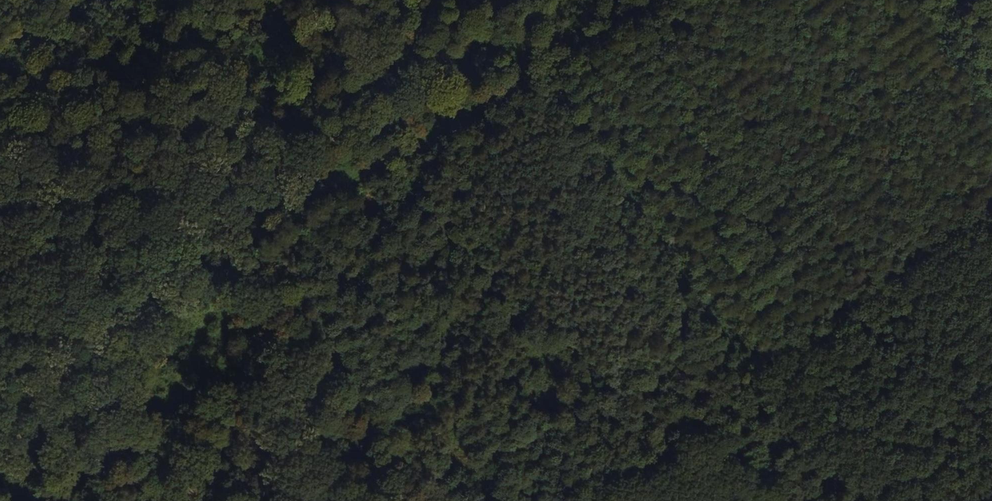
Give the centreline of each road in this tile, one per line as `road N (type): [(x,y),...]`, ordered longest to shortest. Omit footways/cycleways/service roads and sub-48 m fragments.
road 1 (track): [(24,500),(147,416),(238,270),(316,196),(625,0)]

